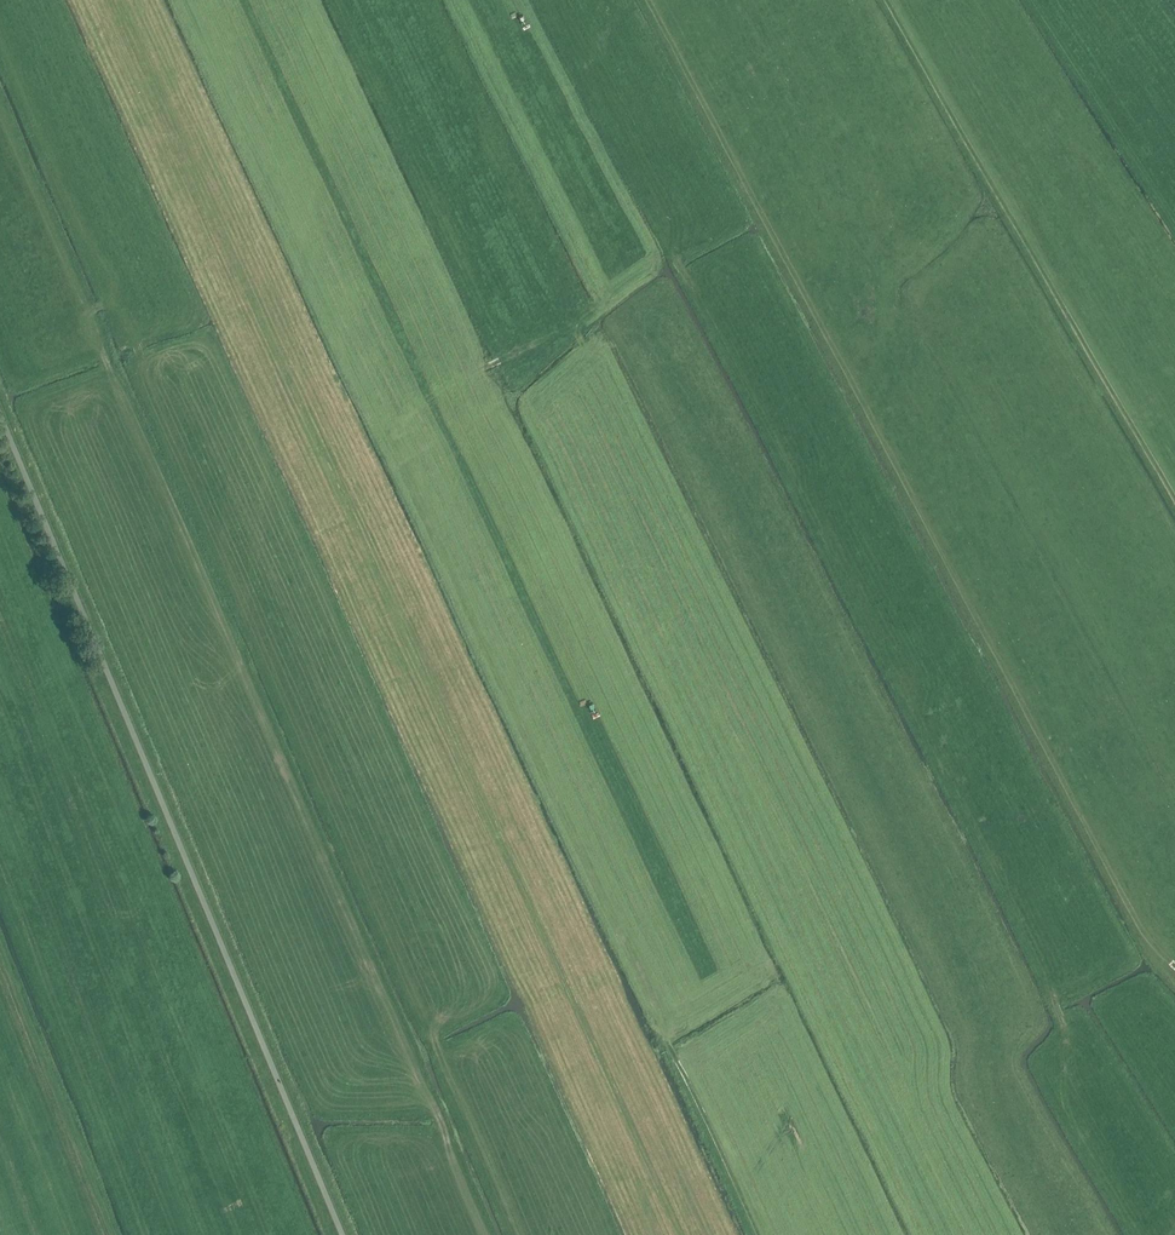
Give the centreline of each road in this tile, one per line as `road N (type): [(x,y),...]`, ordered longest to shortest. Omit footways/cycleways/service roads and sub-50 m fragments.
road 1 (track): [(757,1234),(665,1038)]

